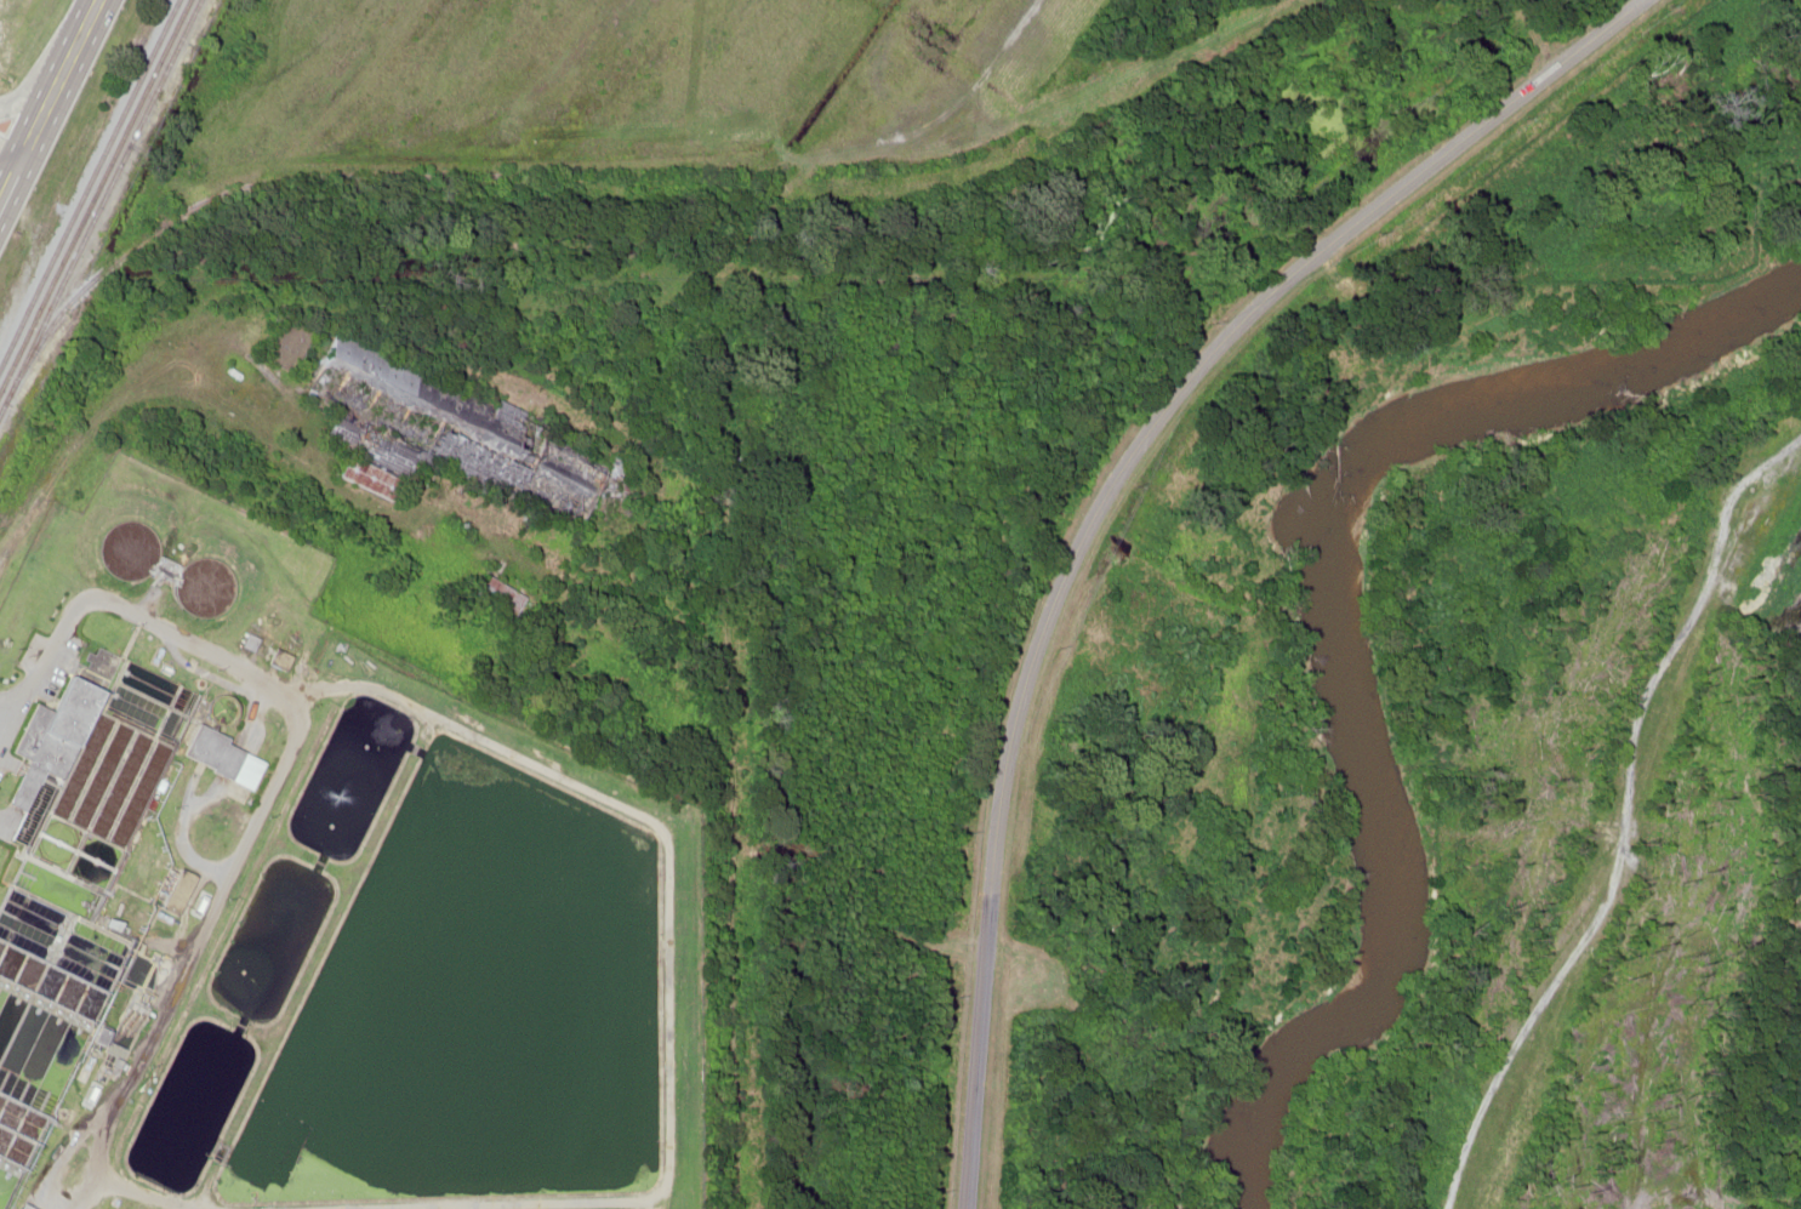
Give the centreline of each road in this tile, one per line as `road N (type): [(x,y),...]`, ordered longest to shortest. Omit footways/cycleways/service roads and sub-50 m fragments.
road 1 (residential): [(1628,0),(1303,252),(1189,363),(1092,494),(1021,667),(985,850),(955,1208)]
road 2 (primary): [(0,214),(104,0)]

